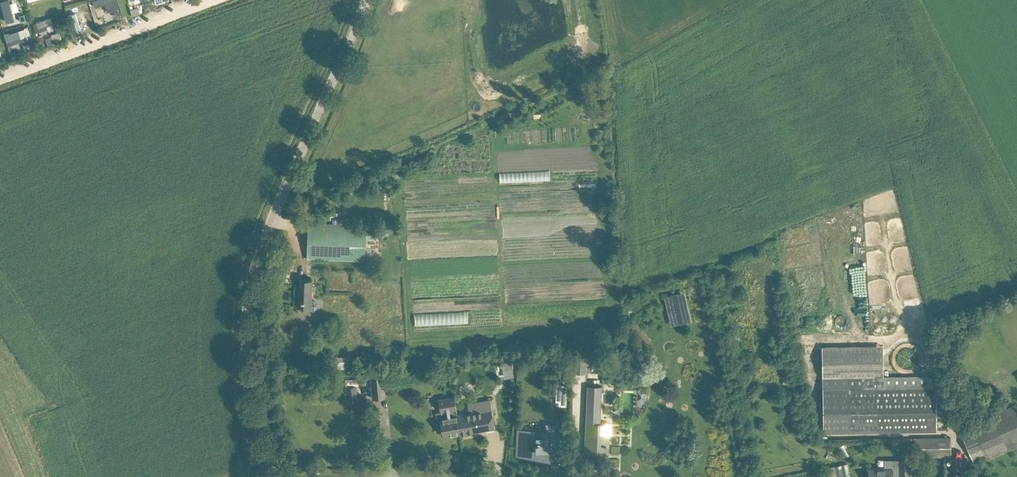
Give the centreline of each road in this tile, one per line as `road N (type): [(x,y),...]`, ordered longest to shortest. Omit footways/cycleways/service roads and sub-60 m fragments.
road 1 (unclassified): [(285,476),(254,388),(255,275),(367,0)]
road 2 (unclassified): [(361,476),(488,476)]

